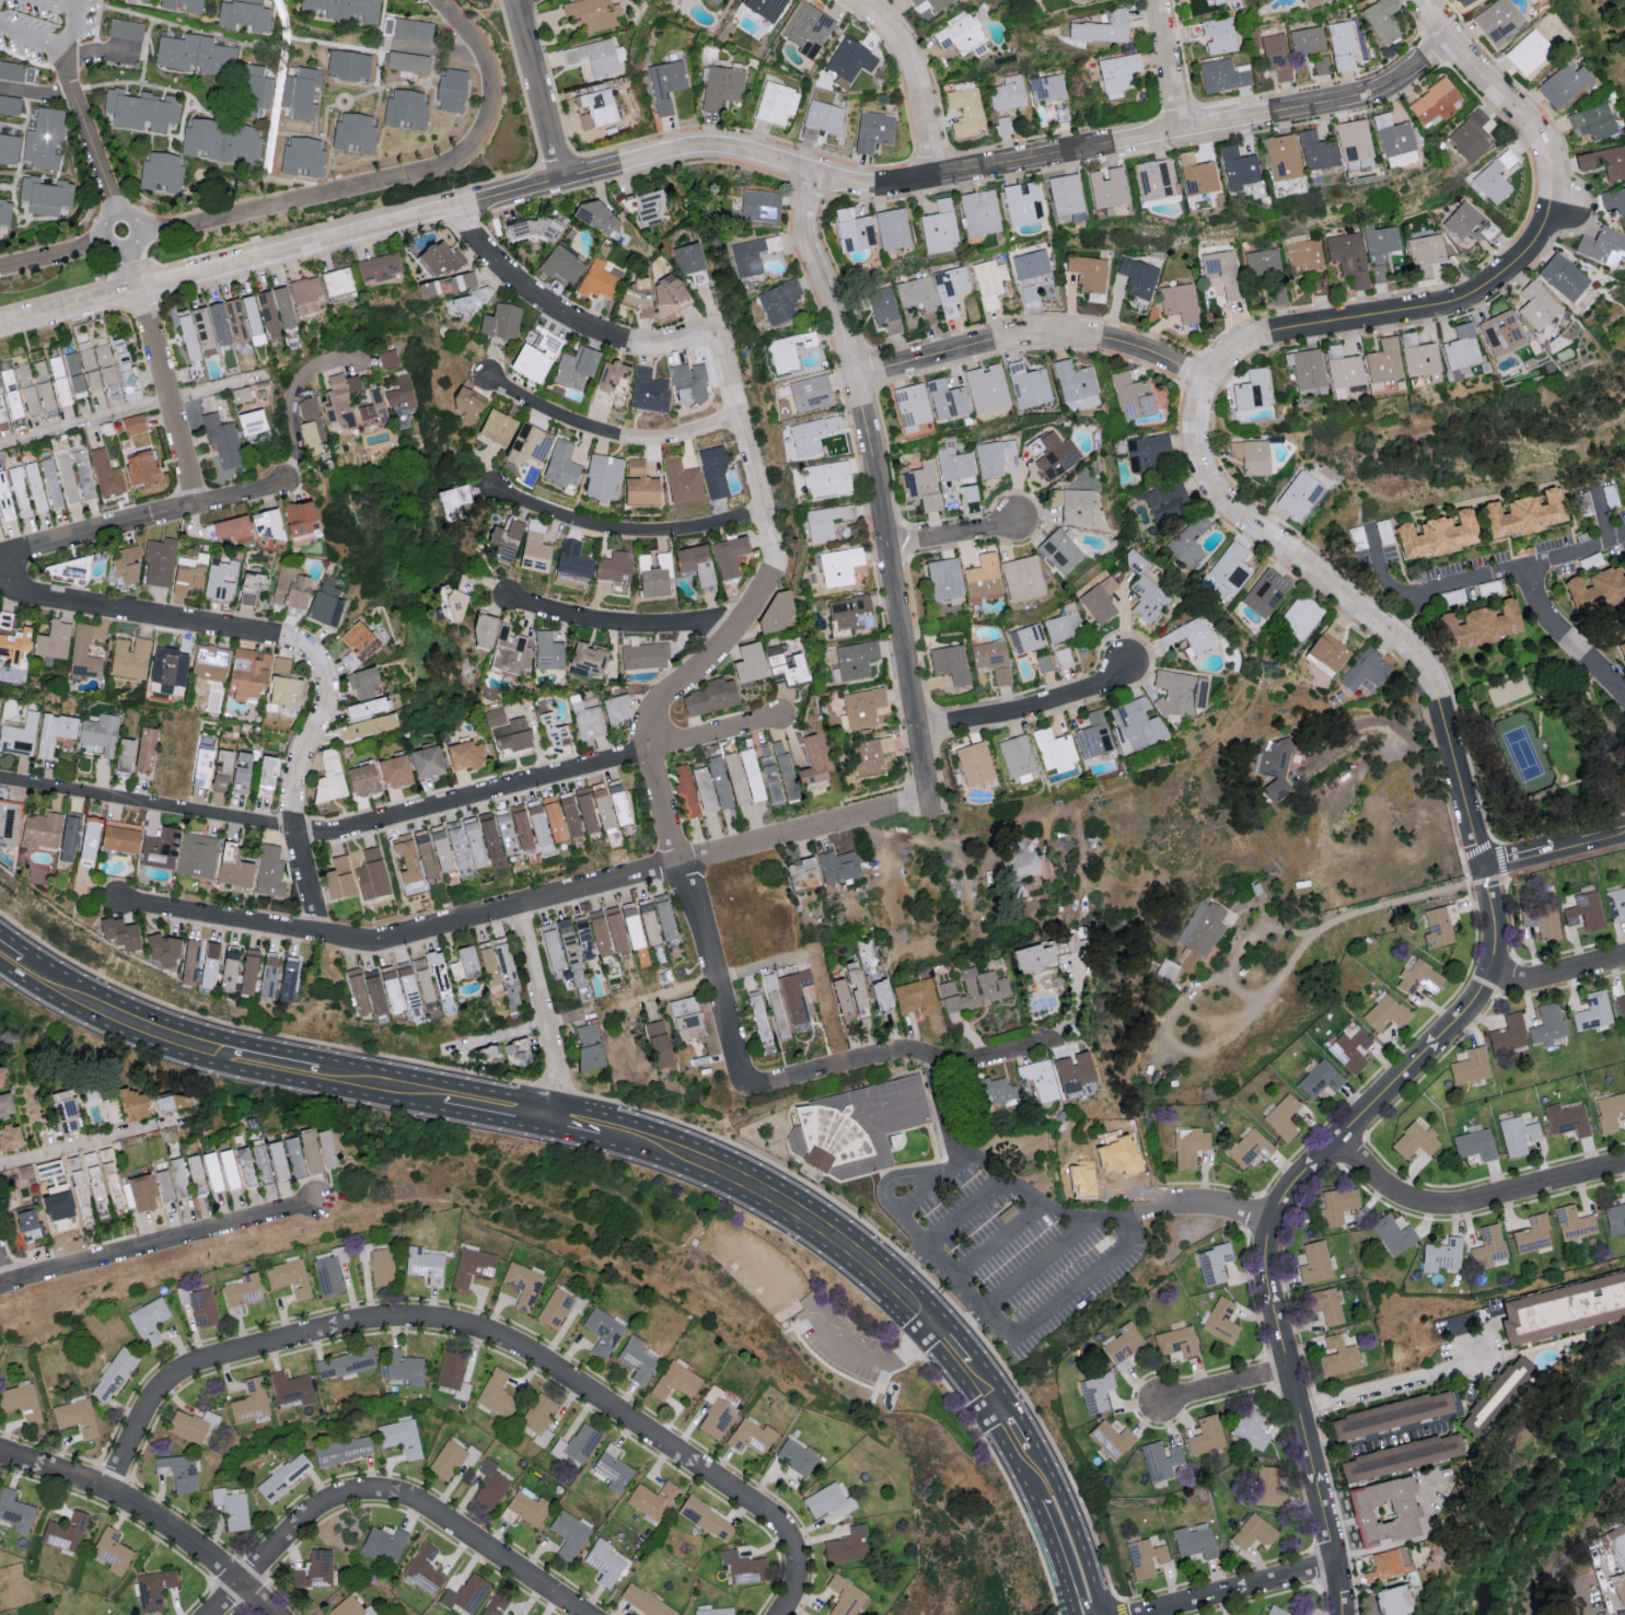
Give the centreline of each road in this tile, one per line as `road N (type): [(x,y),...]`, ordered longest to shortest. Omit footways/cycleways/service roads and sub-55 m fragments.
road 1 (residential): [(0,328),(701,147),(849,184),(895,186),(1361,98),(1447,40)]
road 2 (residential): [(1483,868),(1424,671),(1398,639),(1215,490),(1199,454),(1197,418),(1227,353),(1252,338),(1461,301),(1504,278),(1540,235),(1549,209),(1545,140),(1470,68),(1421,0)]
road 3 (residential): [(109,1494),(150,1404),(173,1379),(352,1325),(426,1320),(524,1349),(780,1525),(794,1555)]
road 4 (residential): [(1340,1614),(1336,1562),(1269,1271),(1273,1224),(1280,1204),(1339,1139),(1476,1002),(1495,956),(1483,868)]
road 5 (residential): [(744,1090),(649,753),(662,701),(706,664),(771,580),(774,550),(719,332)]
road 6 (residential): [(0,784),(340,834),(781,719)]
road 7 (secondary): [(945,1317),(858,1235),(712,1149),(594,1112),(321,1058)]
road 8 (residential): [(439,0),(492,73),(491,114),(456,162),(0,269)]
road 9 (residential): [(930,801),(860,376),(806,230),(816,173)]
road 10 (residential): [(322,938),(291,790),(330,695),(322,660),(304,647),(28,594),(5,557)]
road 11 (residential): [(322,938),(376,944),(930,801)]
road 12 (secondary): [(0,964),(148,1043),(439,1109)]
road 13 (residential): [(245,1584),(326,1504),(360,1494),(397,1495),(580,1614)]
road 14 (secondary): [(634,1150),(768,1208),(841,1257),(925,1336)]
road 15 (residential): [(0,1286),(317,1201)]
road 16 (residential): [(277,1614),(186,1538),(79,1478),(0,1452)]
road 17 (residential): [(744,1090),(890,1053),(974,1062),(1051,1039)]
road 18 (residential): [(1339,1139),(1377,1182),(1431,1207),(1624,1162)]
road 19 (residential): [(462,208),(508,275),(591,329),(666,342),(719,332)]
road 20 (residential): [(0,558),(285,486)]
road 21 (residential): [(765,513),(659,533),(584,525),(496,496)]
road 22 (residential): [(490,380),(564,419),(615,435),(672,439),(740,420)]
road 23 (residential): [(142,291),(68,78),(67,49)]
road 24 (residential): [(511,602),(639,627),(742,623)]
road 25 (residential): [(197,508),(142,291)]
road 26 (residential): [(917,727),(990,719),(1081,693),(1128,667)]
road 27 (residential): [(860,376),(1003,339),(1077,336)]
road 28 (residential): [(1421,592),(1624,535)]
road 29 (residential): [(120,904),(322,938)]
road 30 (residential): [(549,1102),(555,1074),(518,906)]
road 31 (residential): [(936,177),(909,53),(859,0)]
road 32 (residential): [(1154,1614),(1336,1562)]
road 33 (residential): [(561,181),(510,0)]
road 34 (secondary): [(1104,1614),(1072,1518),(1033,1444)]
road 35 (residential): [(0,1167),(176,1123)]
road 36 (secondary): [(1011,1461),(1037,1485),(1092,1614)]
road 37 (residential): [(1302,1413),(1470,1370)]
road 38 (secondary): [(1011,1461),(1047,1529),(1074,1614)]
road 39 (residential): [(1523,567),(1537,595),(1624,688)]
road 40 (secondary): [(228,1038),(80,983)]
road 41 (residential): [(1483,868),(1624,832)]
road 42 (residential): [(1077,336),(1118,342),(1207,383)]
road 43 (residential): [(1490,976),(1525,984),(1624,959)]
road 44 (residential): [(1159,1405),(1291,1370)]
road 45 (residential): [(1181,132),(1158,0)]
road 46 (residential): [(886,547),(1009,524)]
road 47 (residential): [(1157,1202),(1235,1207),(1273,1224)]

